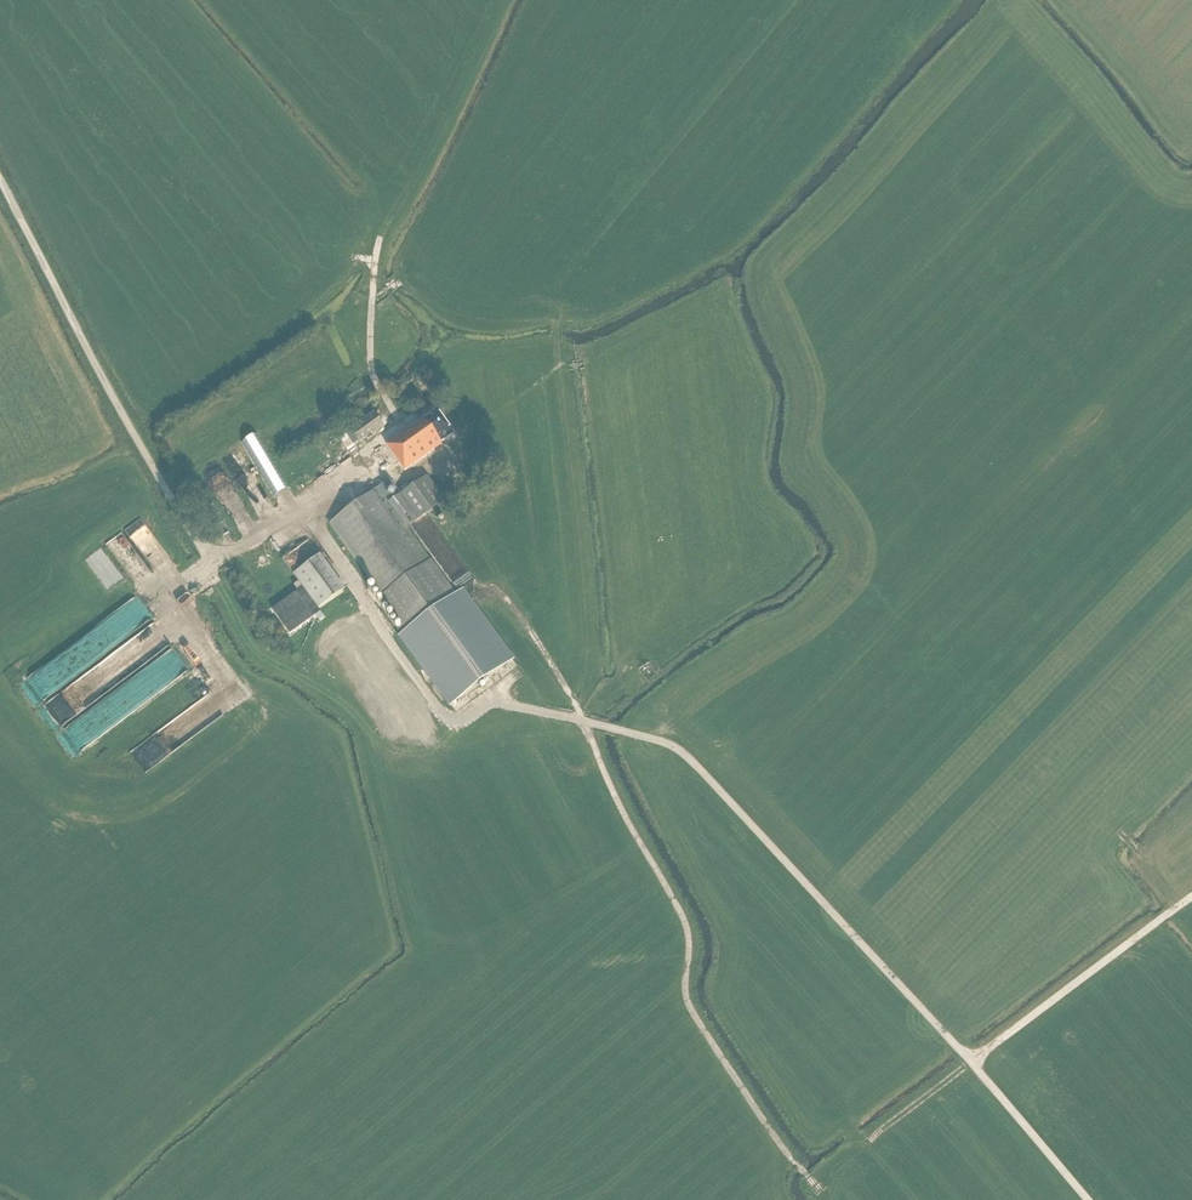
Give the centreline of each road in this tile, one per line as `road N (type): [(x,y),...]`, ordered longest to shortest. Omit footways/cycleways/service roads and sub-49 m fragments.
road 1 (unclassified): [(197,541),(0,180)]

